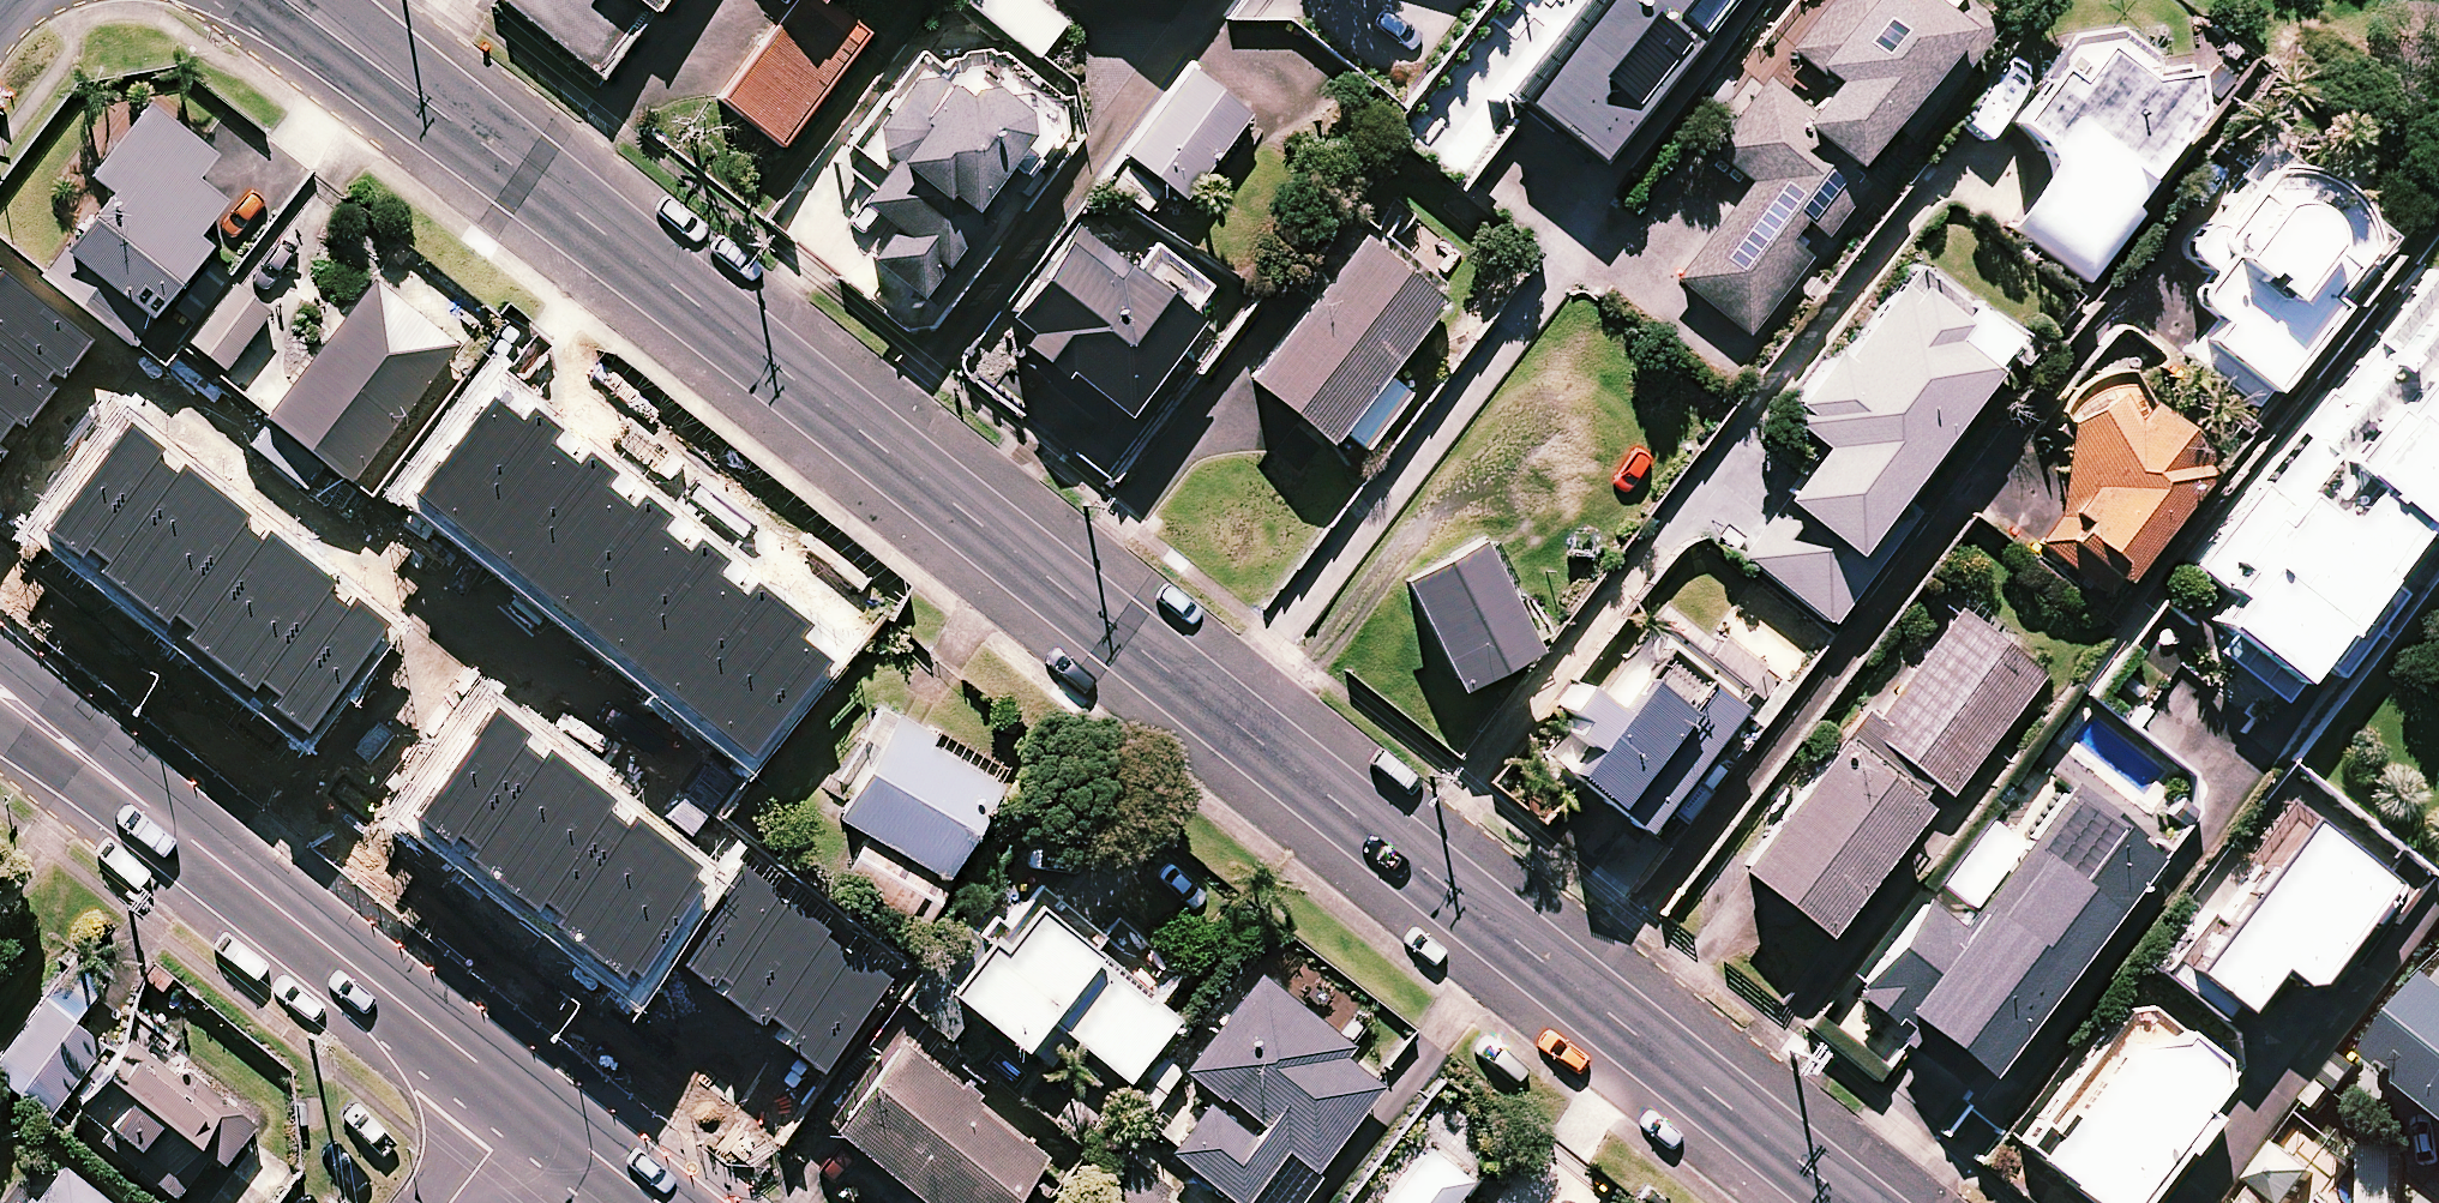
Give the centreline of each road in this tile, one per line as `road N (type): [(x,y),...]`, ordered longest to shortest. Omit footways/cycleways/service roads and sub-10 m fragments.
road 1 (tertiary): [(455,126),(1852,1202)]
road 2 (secondary): [(181,835),(527,1103)]
road 3 (tertiary): [(455,126),(386,109),(216,0)]
road 4 (secondary): [(0,653),(123,763),(181,835)]
road 5 (secondary): [(181,835),(83,794),(0,735)]
road 6 (tertiary): [(340,0),(430,68),(455,126)]
road 7 (secondary): [(527,1103),(656,1202)]
road 8 (residential): [(527,1103),(453,1202)]

